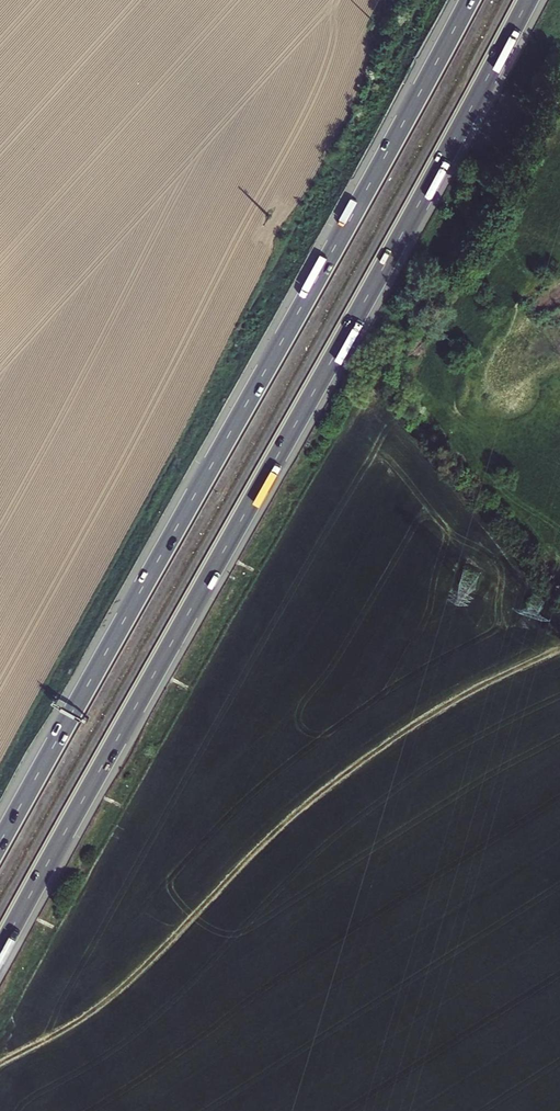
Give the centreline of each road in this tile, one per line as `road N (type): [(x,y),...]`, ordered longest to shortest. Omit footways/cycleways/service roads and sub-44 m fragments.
road 1 (motorway): [(0,951),(529,0)]
road 2 (motorway): [(469,0),(0,842)]

